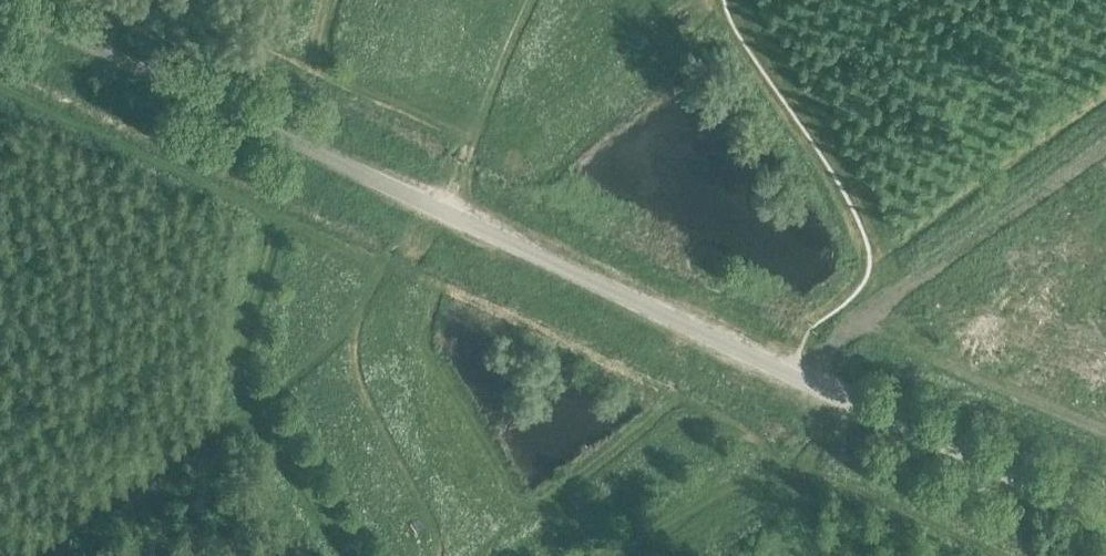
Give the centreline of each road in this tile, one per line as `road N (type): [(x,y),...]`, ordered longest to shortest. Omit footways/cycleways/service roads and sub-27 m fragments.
road 1 (unclassified): [(1105,526),(0,5)]
road 2 (track): [(1000,555),(829,473),(814,457),(843,398)]
road 3 (track): [(458,140),(287,57)]

